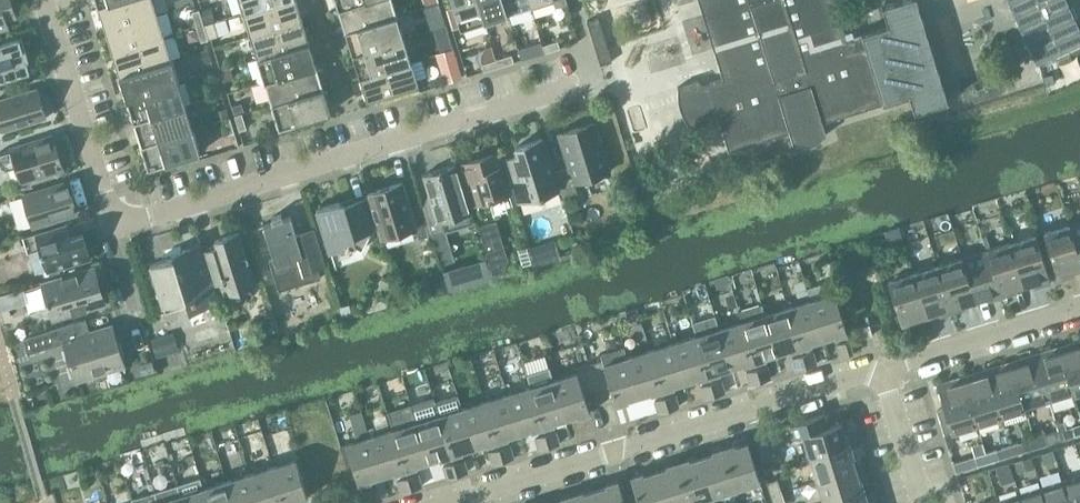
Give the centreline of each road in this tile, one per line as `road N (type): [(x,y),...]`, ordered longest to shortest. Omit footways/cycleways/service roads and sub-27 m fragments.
road 1 (unclassified): [(118,229),(599,79)]
road 2 (unclassified): [(463,502),(886,370)]
road 3 (unclassified): [(118,229),(47,0)]
road 4 (unclassified): [(886,370),(1079,307)]
road 5 (unclassified): [(886,370),(925,502)]

